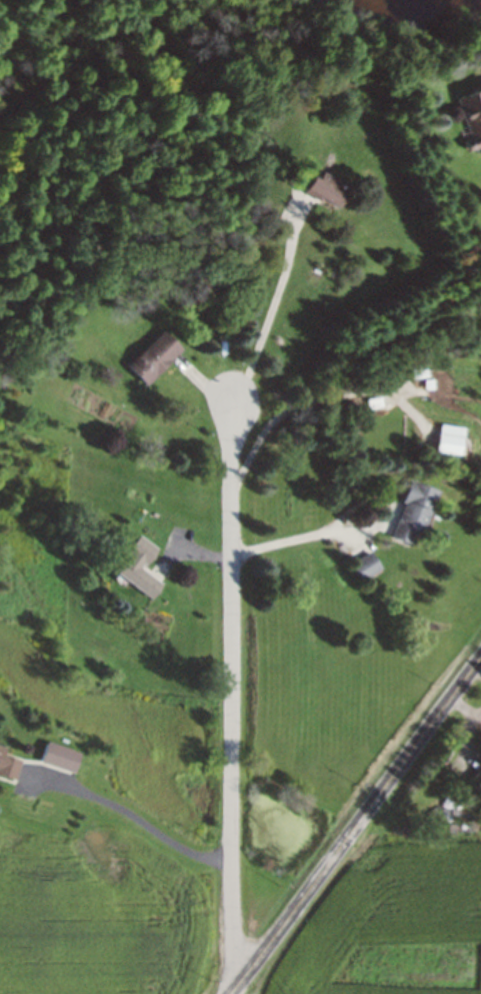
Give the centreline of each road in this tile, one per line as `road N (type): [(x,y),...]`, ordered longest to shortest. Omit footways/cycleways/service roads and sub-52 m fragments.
road 1 (residential): [(234,401),(234,993)]
road 2 (tertiary): [(480,658),(228,993)]

